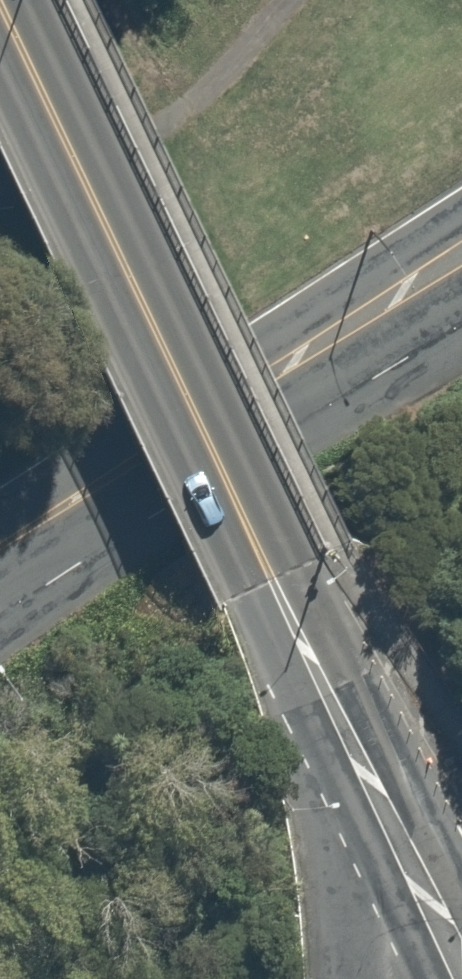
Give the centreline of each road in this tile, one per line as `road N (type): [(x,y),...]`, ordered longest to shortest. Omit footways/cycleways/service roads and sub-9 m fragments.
road 1 (secondary): [(0,7),(272,580)]
road 2 (secondary): [(0,554),(461,269)]
road 3 (secondary): [(272,580),(461,884)]
road 4 (secondary): [(373,846),(272,580)]
road 5 (secondary): [(434,978),(373,846)]
road 6 (secondary): [(355,978),(373,846)]

